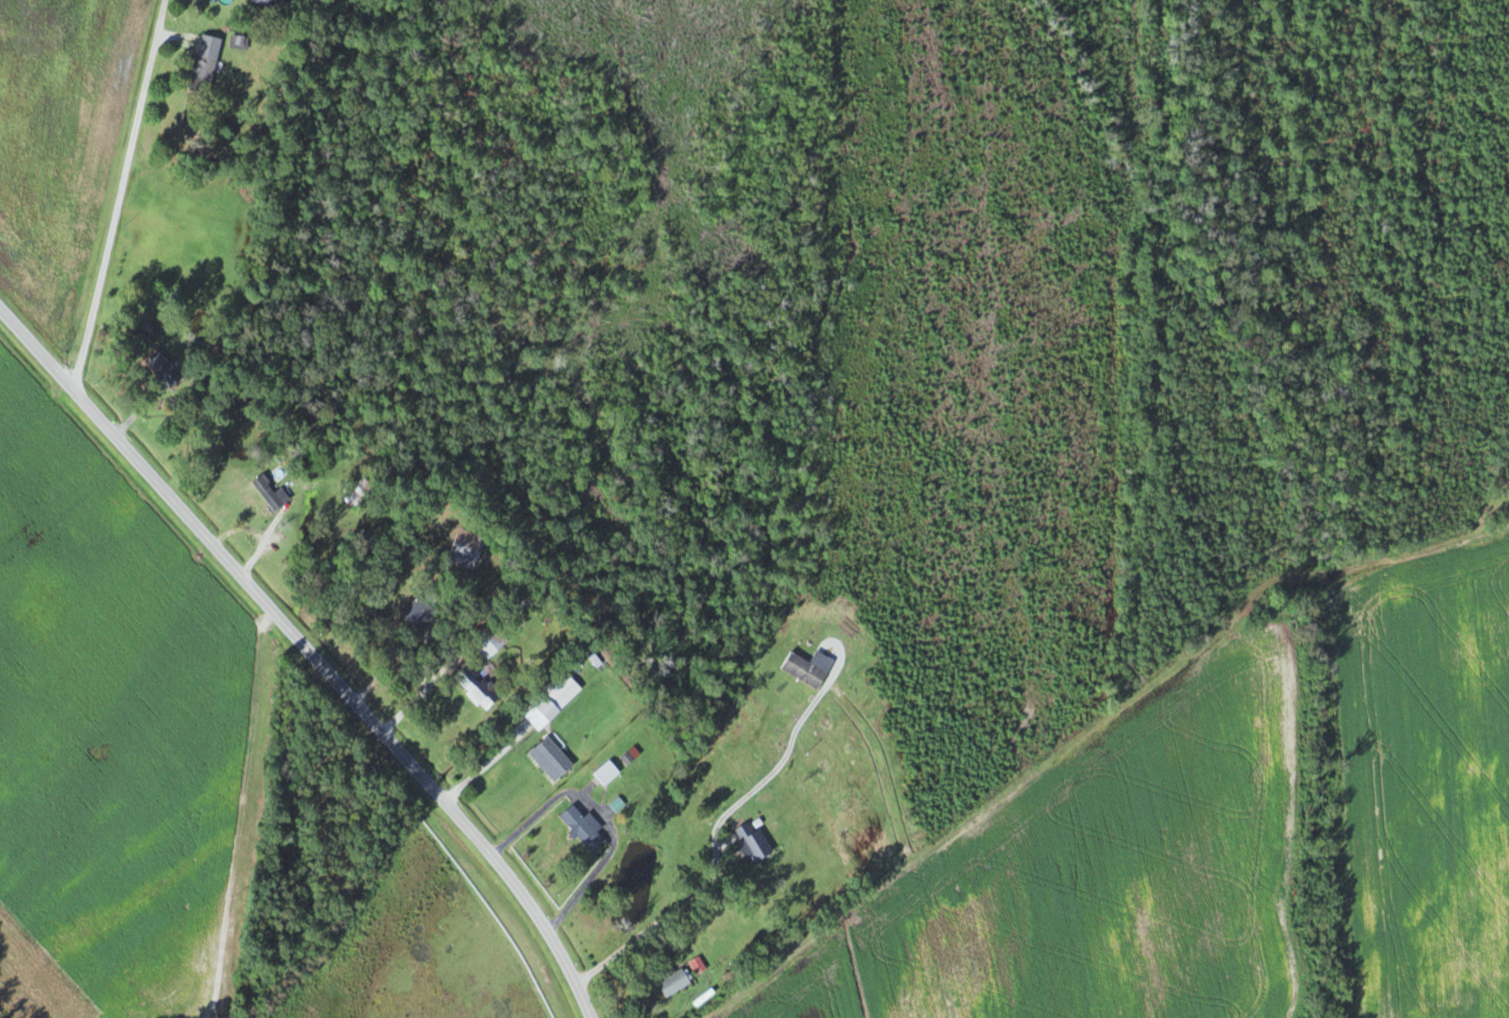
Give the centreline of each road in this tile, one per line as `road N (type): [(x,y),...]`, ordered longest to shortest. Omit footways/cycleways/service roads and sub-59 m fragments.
road 1 (residential): [(591,1017),(552,934),(488,847),(0,313)]
road 2 (residential): [(71,393),(167,16),(193,0)]

